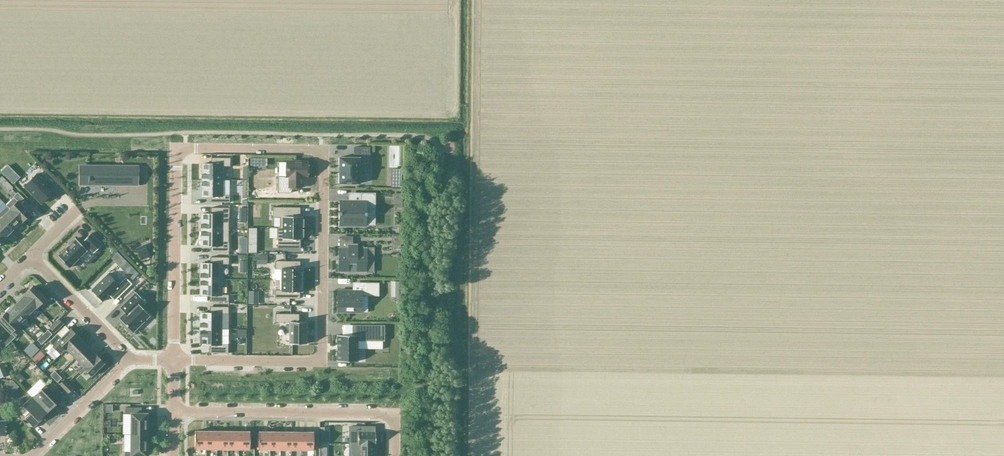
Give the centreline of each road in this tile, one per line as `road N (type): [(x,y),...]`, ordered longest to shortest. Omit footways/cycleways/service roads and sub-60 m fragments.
road 1 (residential): [(173,360),(321,361),(323,151),(175,150)]
road 2 (track): [(471,0),(469,455)]
road 3 (residential): [(173,412),(395,413),(395,455)]
road 4 (residential): [(173,360),(175,150)]
road 5 (residential): [(31,256),(130,359)]
road 6 (residential): [(31,455),(130,359)]

